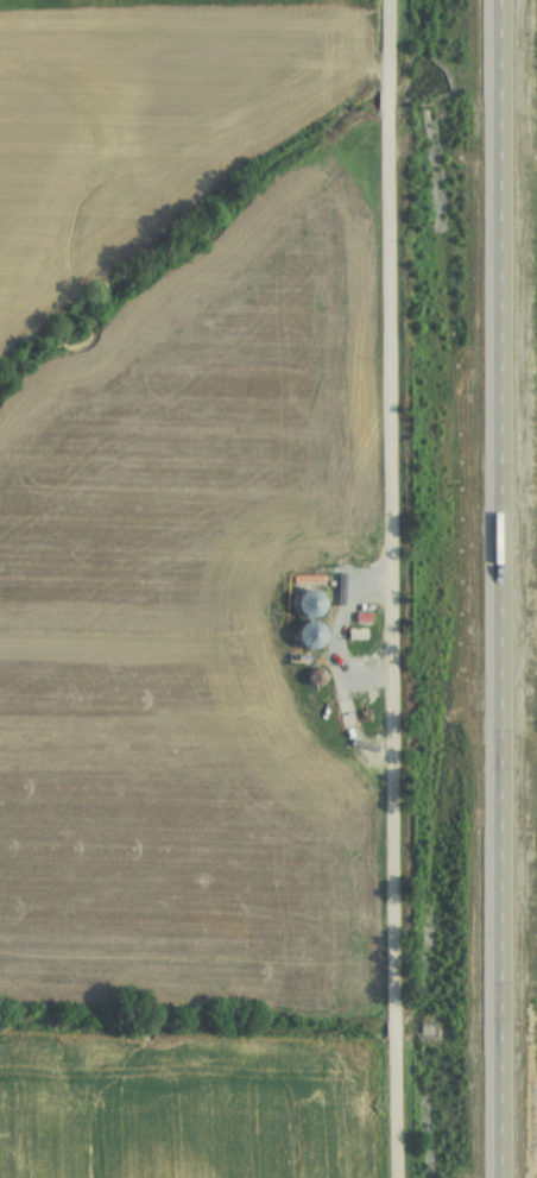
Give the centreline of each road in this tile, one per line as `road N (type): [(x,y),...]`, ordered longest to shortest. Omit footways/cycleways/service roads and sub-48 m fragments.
road 1 (residential): [(392,1177),(383,0)]
road 2 (trunk): [(497,0),(495,1177)]

